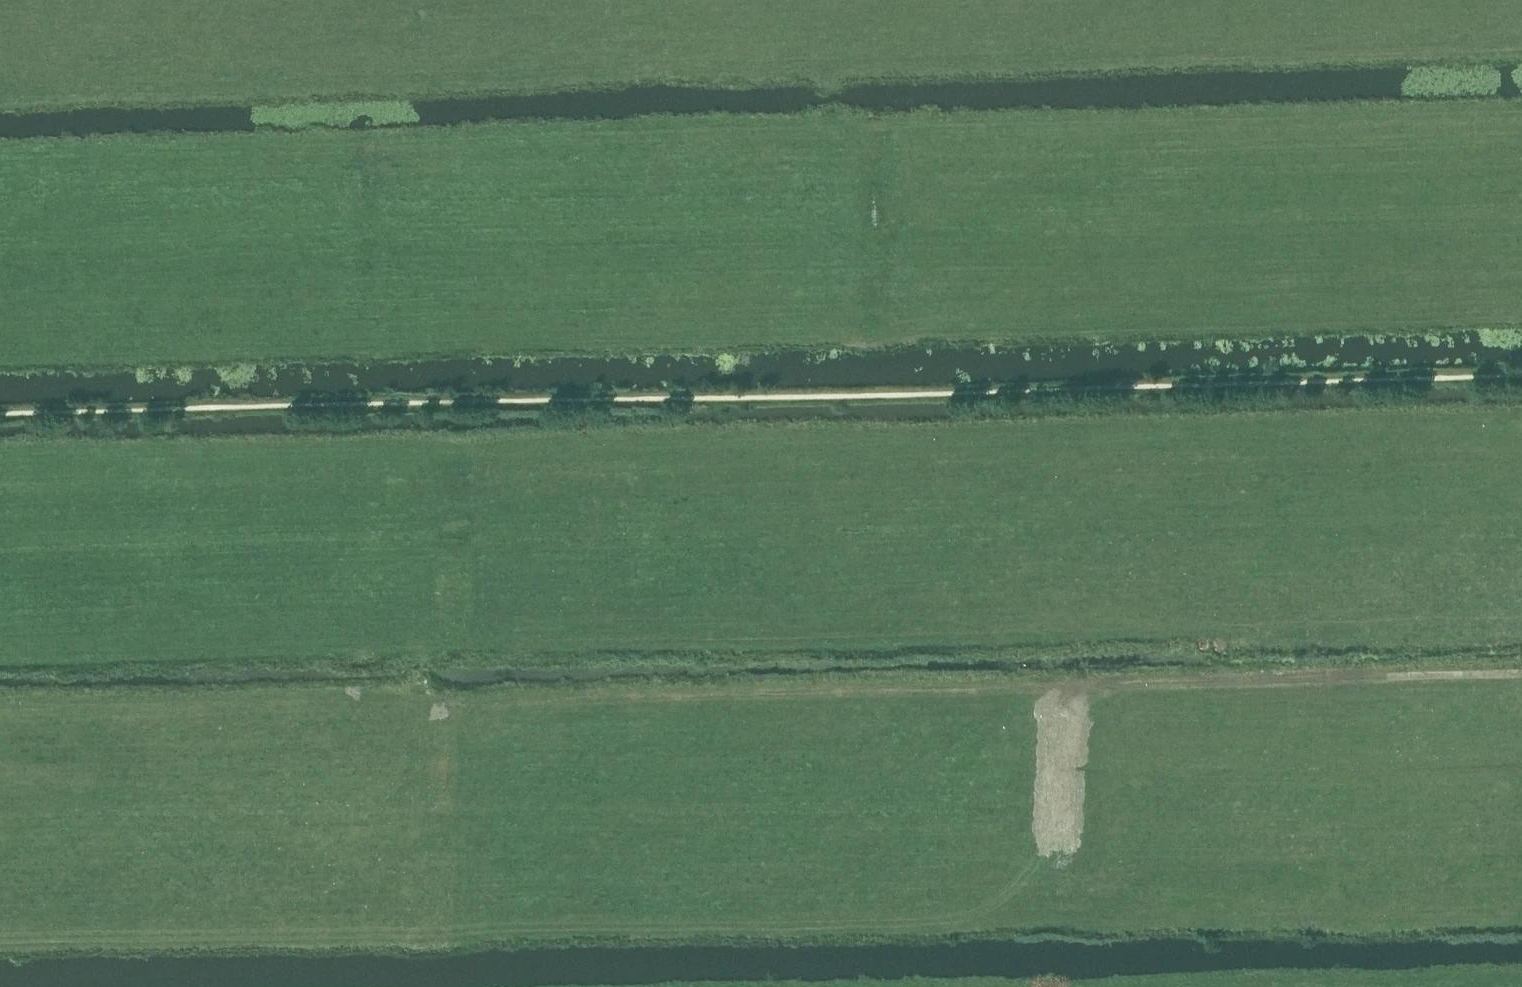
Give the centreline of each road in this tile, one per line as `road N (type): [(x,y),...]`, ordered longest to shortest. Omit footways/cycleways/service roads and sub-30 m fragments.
road 1 (track): [(1521,676),(1391,676)]

